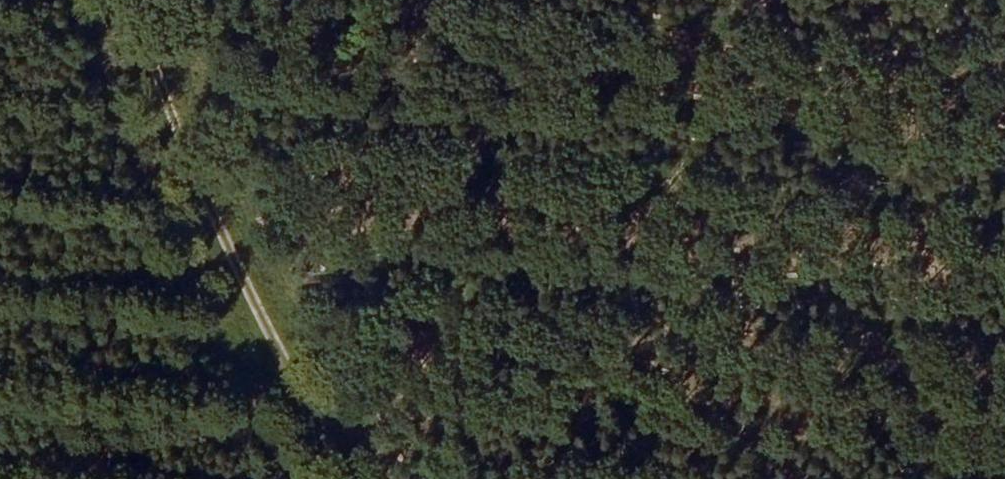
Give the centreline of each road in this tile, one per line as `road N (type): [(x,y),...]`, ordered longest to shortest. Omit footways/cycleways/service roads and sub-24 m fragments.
road 1 (track): [(354,478),(236,250),(144,0)]

